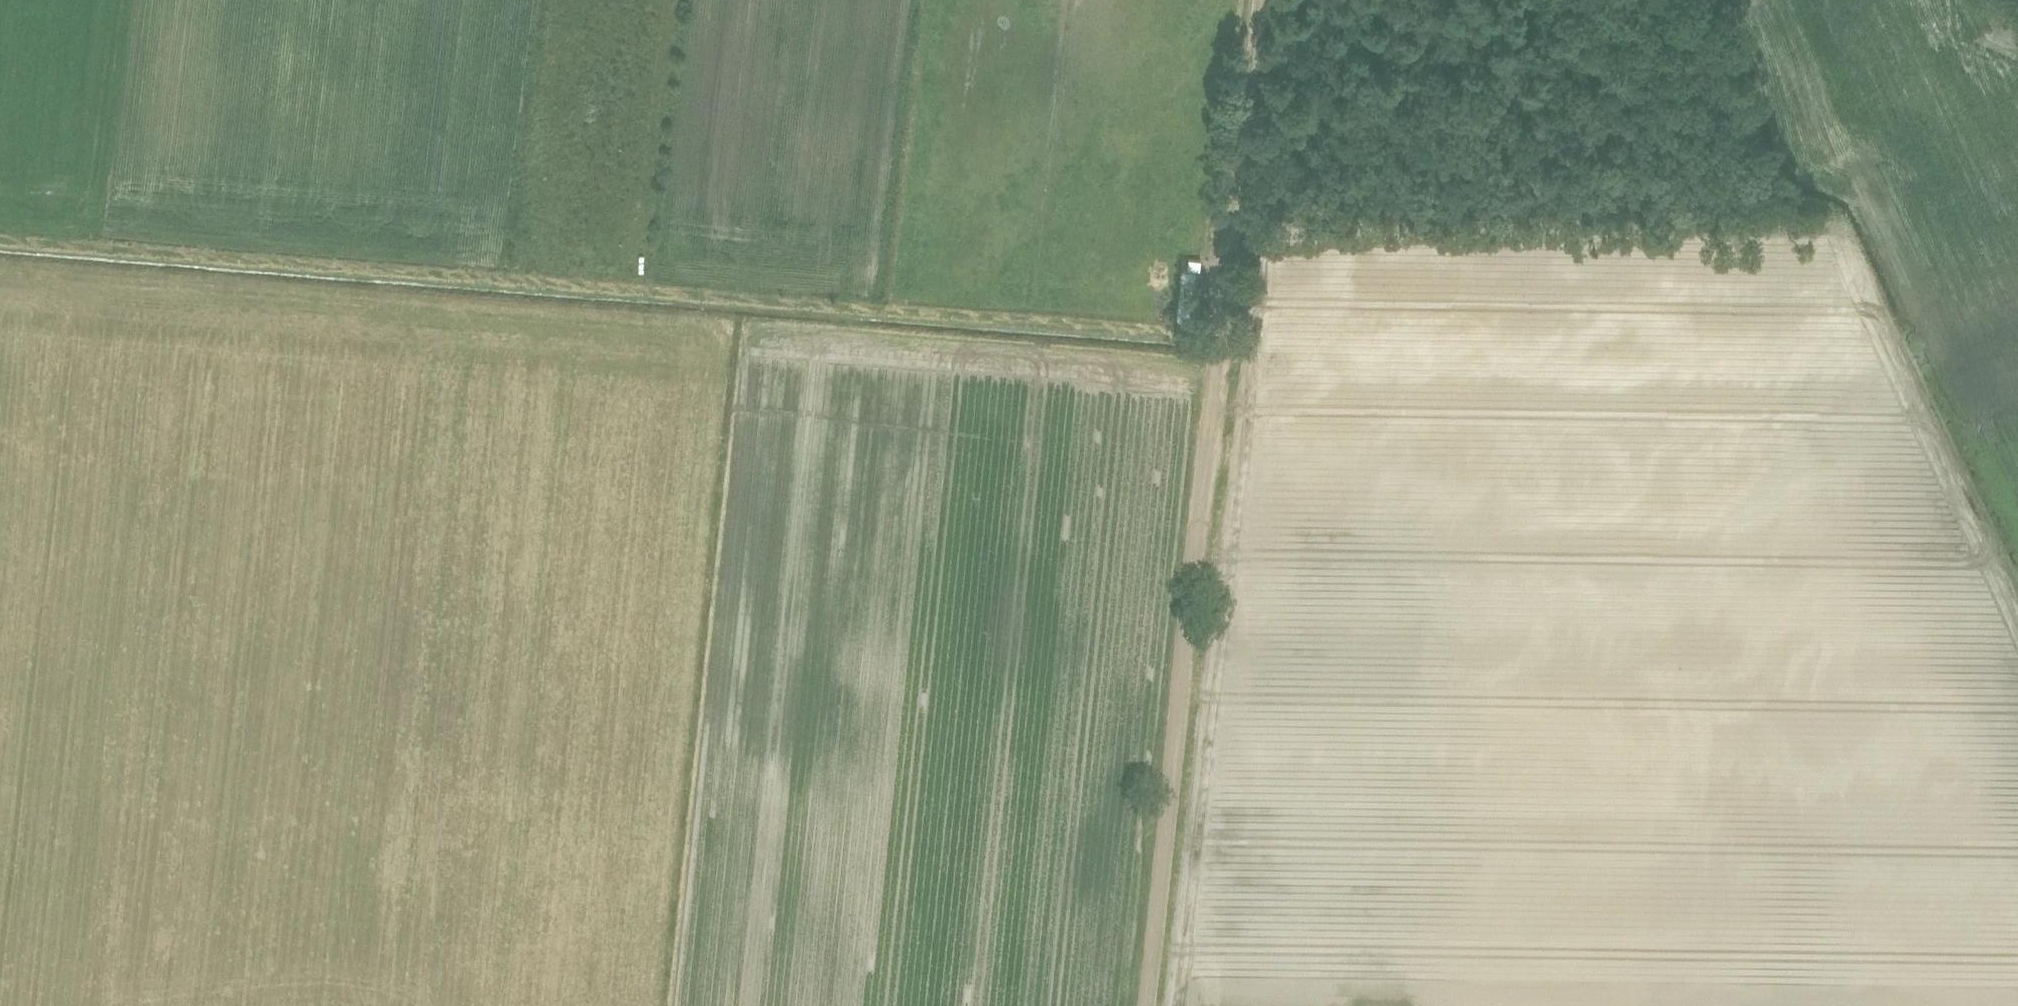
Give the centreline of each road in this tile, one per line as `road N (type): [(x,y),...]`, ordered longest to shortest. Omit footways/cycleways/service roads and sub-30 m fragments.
road 1 (track): [(1218,340),(1145,1005)]
road 2 (track): [(1218,340),(1259,0)]

